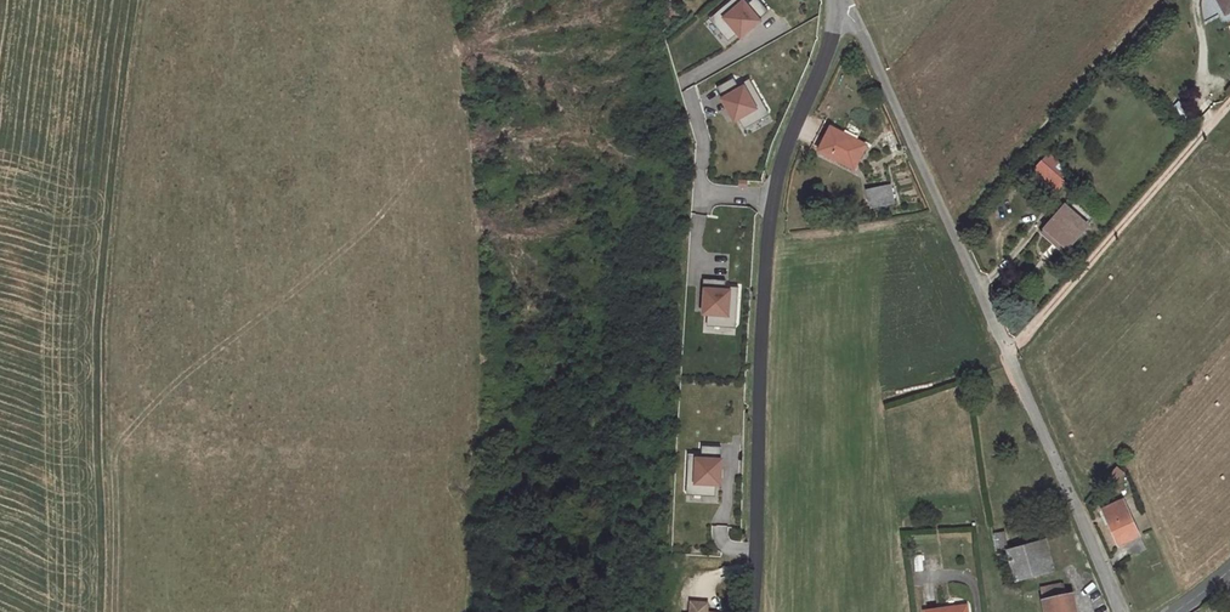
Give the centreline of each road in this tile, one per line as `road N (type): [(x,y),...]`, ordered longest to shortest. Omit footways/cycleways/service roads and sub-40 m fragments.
road 1 (unclassified): [(747,611),(765,232),(784,146),(834,33),(838,4)]
road 2 (unclassified): [(1008,352),(856,22),(838,4)]
road 3 (residential): [(1008,352),(1229,104)]
road 4 (unclassified): [(1124,611),(1008,352)]

